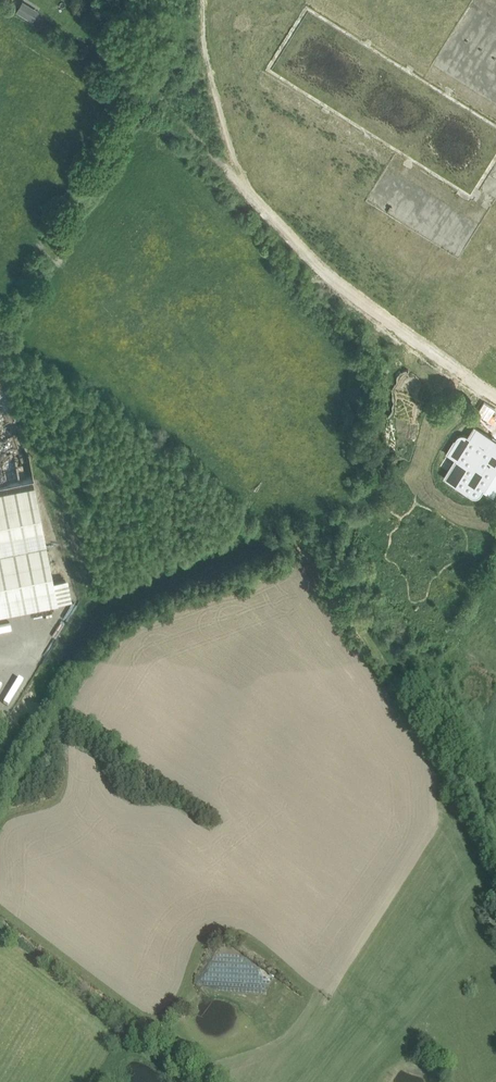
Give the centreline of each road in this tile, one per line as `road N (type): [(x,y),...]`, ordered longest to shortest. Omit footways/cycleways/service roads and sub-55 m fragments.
road 1 (unclassified): [(495,396),(314,263),(159,88)]

